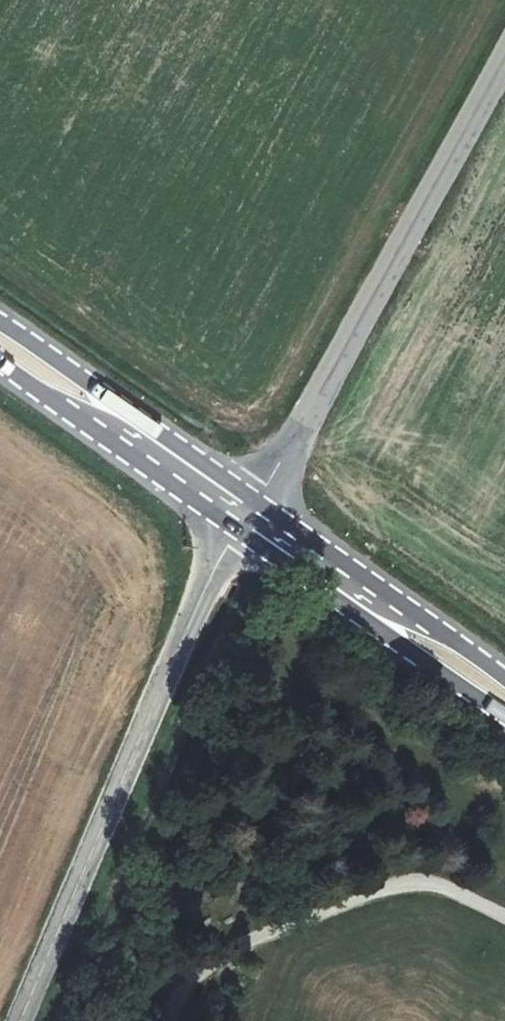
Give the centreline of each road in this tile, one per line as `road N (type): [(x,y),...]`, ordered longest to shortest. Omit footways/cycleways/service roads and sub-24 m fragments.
road 1 (unclassified): [(247,515),(19,1020)]
road 2 (unclassified): [(504,52),(247,515)]
road 3 (primary): [(504,697),(247,515)]
road 4 (primary): [(247,515),(0,342)]

